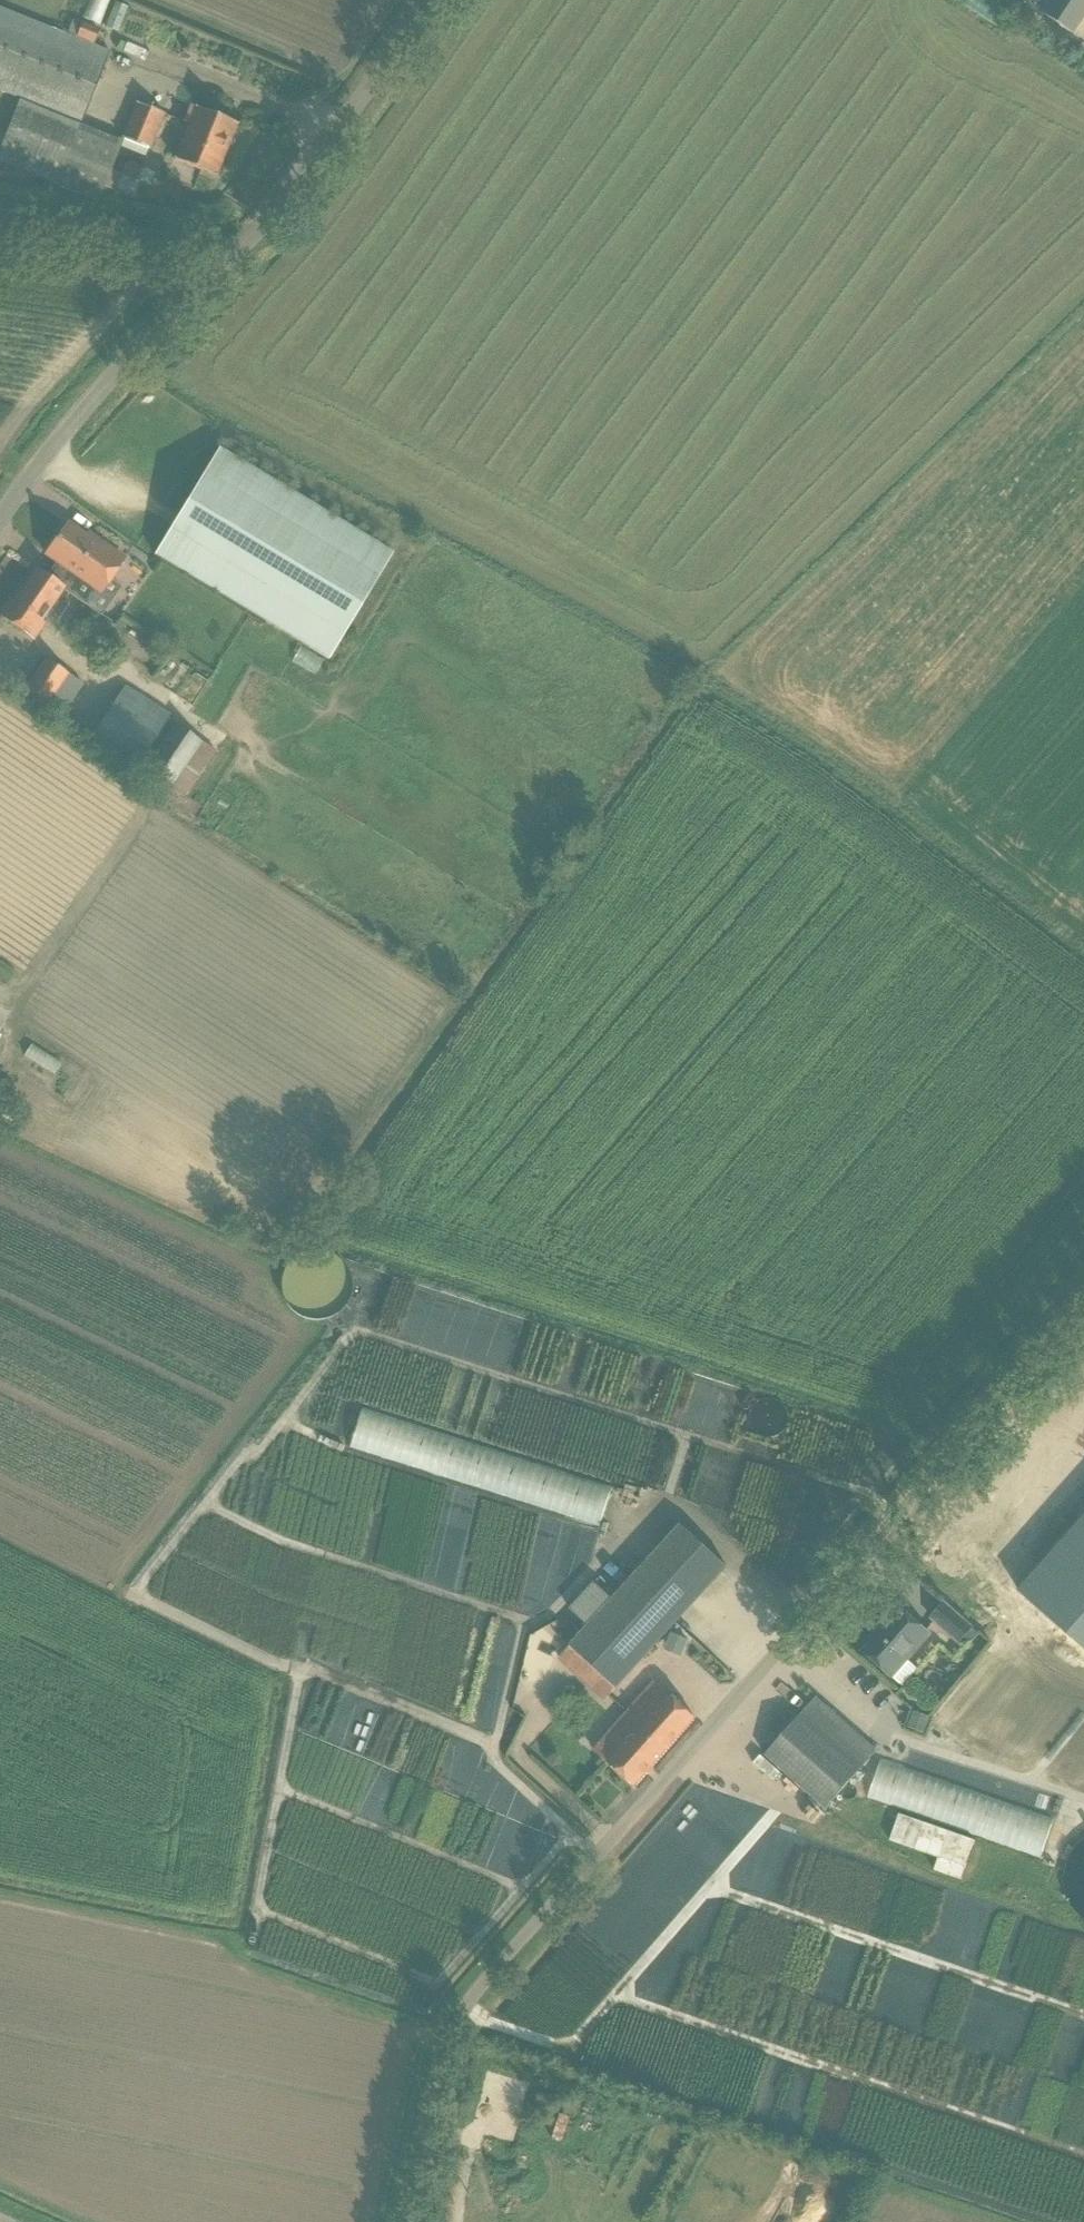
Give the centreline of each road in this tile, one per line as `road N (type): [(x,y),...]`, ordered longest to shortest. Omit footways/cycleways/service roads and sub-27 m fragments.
road 1 (unclassified): [(399,2221),(433,2046),(461,1997),(1083,1286)]
road 2 (unclassified): [(0,502),(63,402),(288,182),(415,0)]

